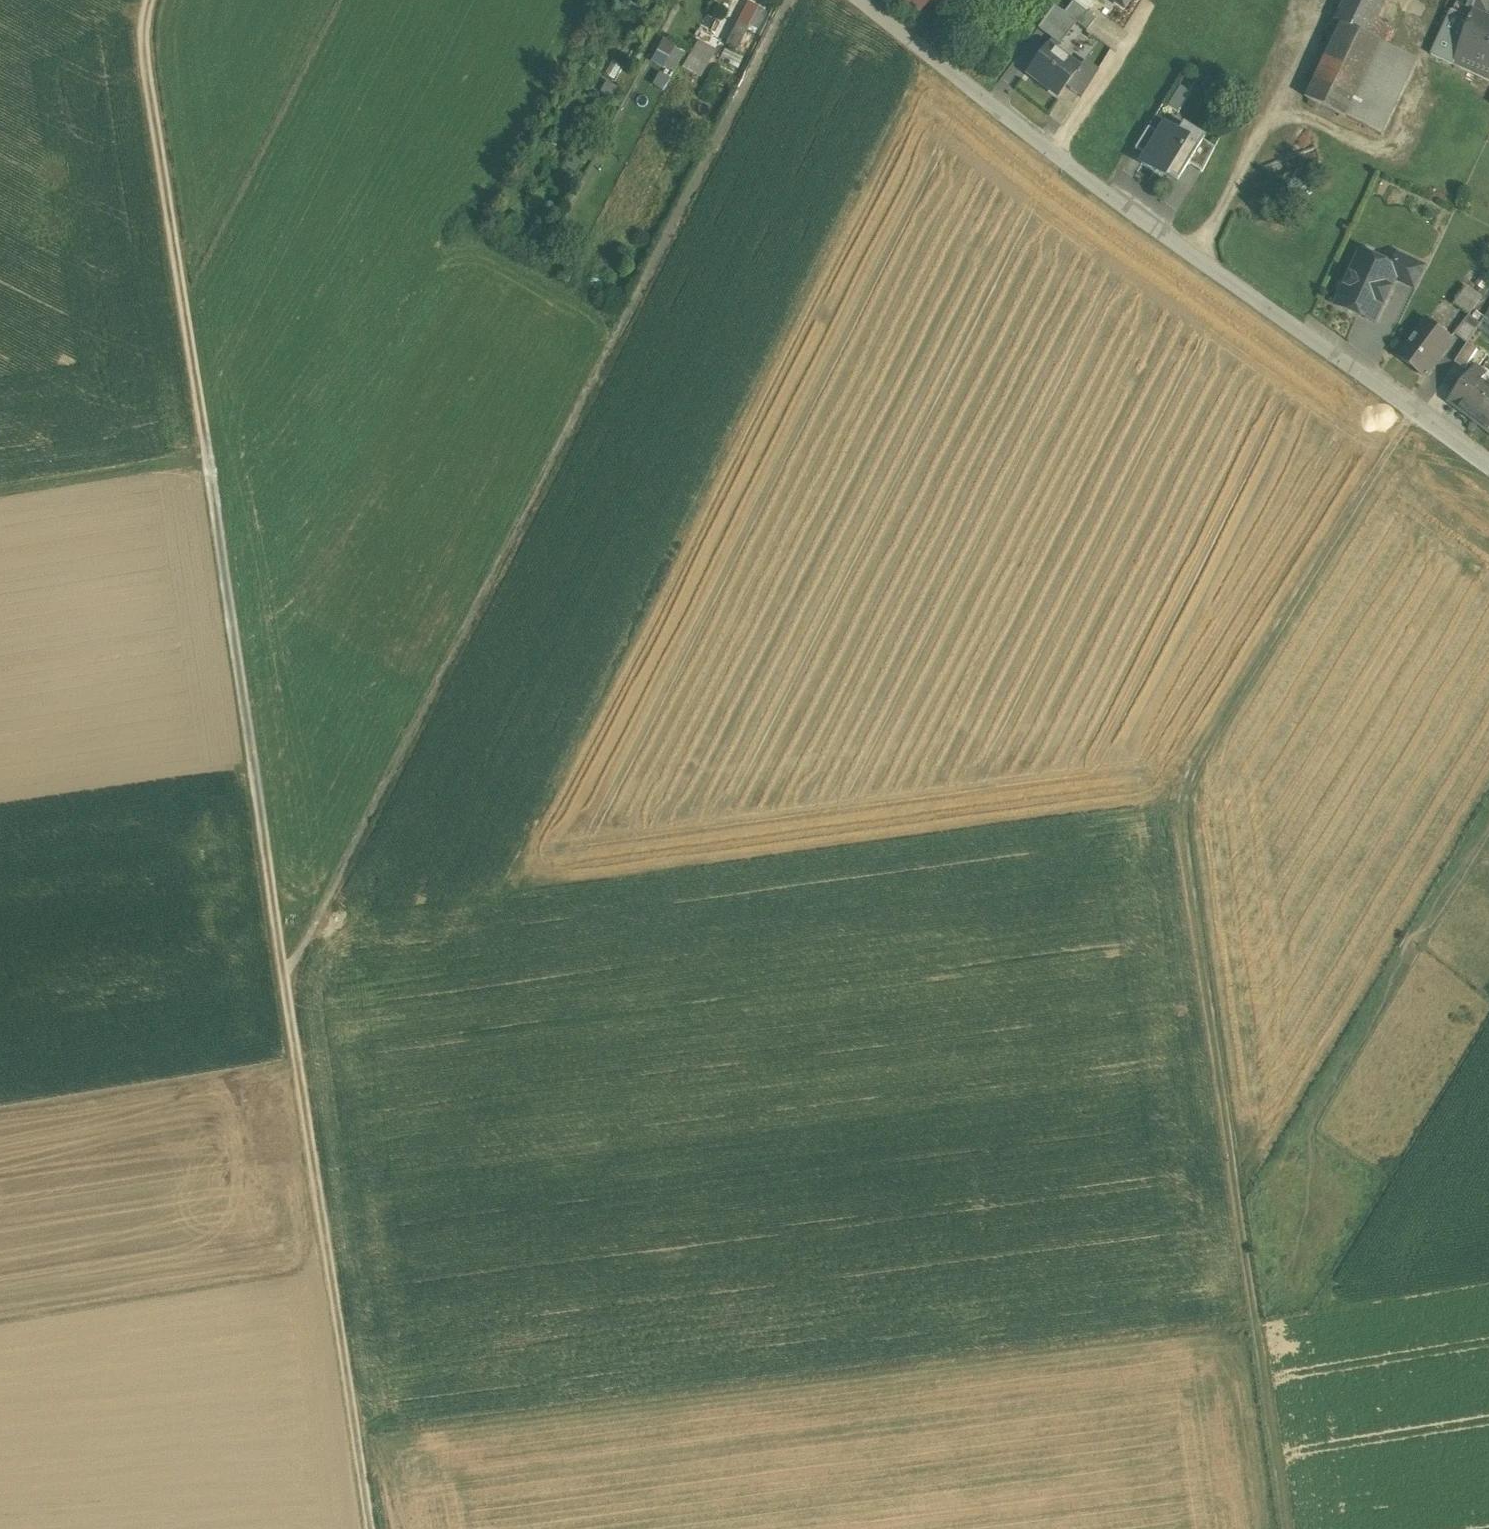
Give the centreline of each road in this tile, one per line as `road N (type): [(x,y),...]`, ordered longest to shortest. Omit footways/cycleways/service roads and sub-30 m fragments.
road 1 (track): [(150,0),(145,52),(371,1528)]
road 2 (track): [(1416,411),(1181,796),(1179,829),(1287,1528)]
road 3 (track): [(789,0),(286,981)]
road 4 (residential): [(854,0),(1055,156),(1488,465)]
road 5 (track): [(0,490),(206,457)]

